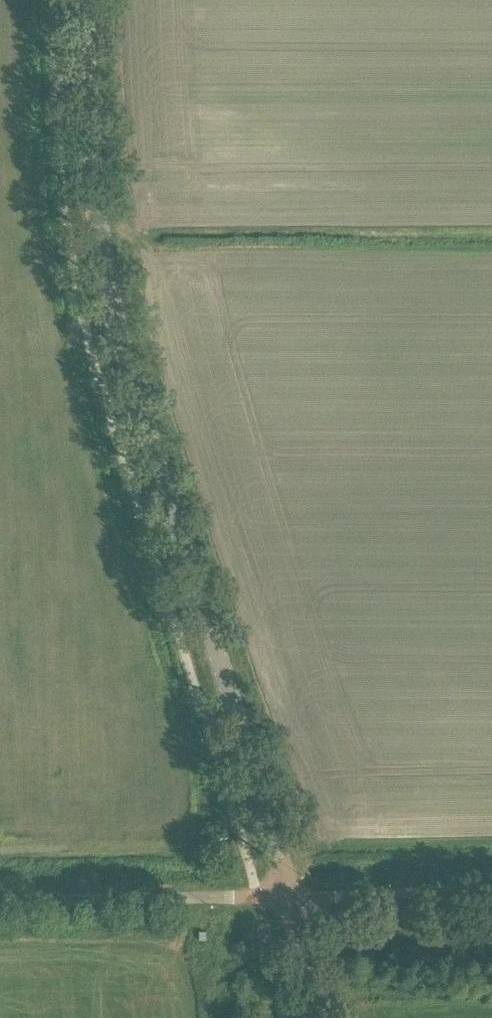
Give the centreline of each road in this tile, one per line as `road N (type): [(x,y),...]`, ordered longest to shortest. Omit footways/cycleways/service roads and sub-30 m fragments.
road 1 (tertiary): [(285,894),(110,293),(86,119),(82,0)]
road 2 (unclassified): [(285,894),(0,905)]
road 3 (unclassified): [(285,894),(491,889)]
road 4 (tertiary): [(309,1017),(285,894)]

